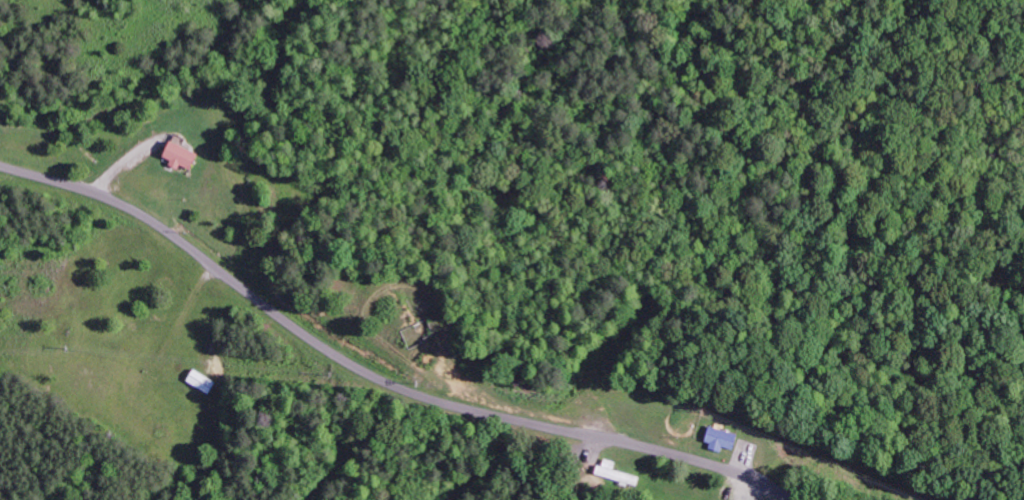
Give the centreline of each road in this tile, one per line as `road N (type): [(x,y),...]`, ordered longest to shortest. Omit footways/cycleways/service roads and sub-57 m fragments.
road 1 (residential): [(793,499),(716,466),(460,409),(389,385),(321,347),(147,218),(0,167)]

